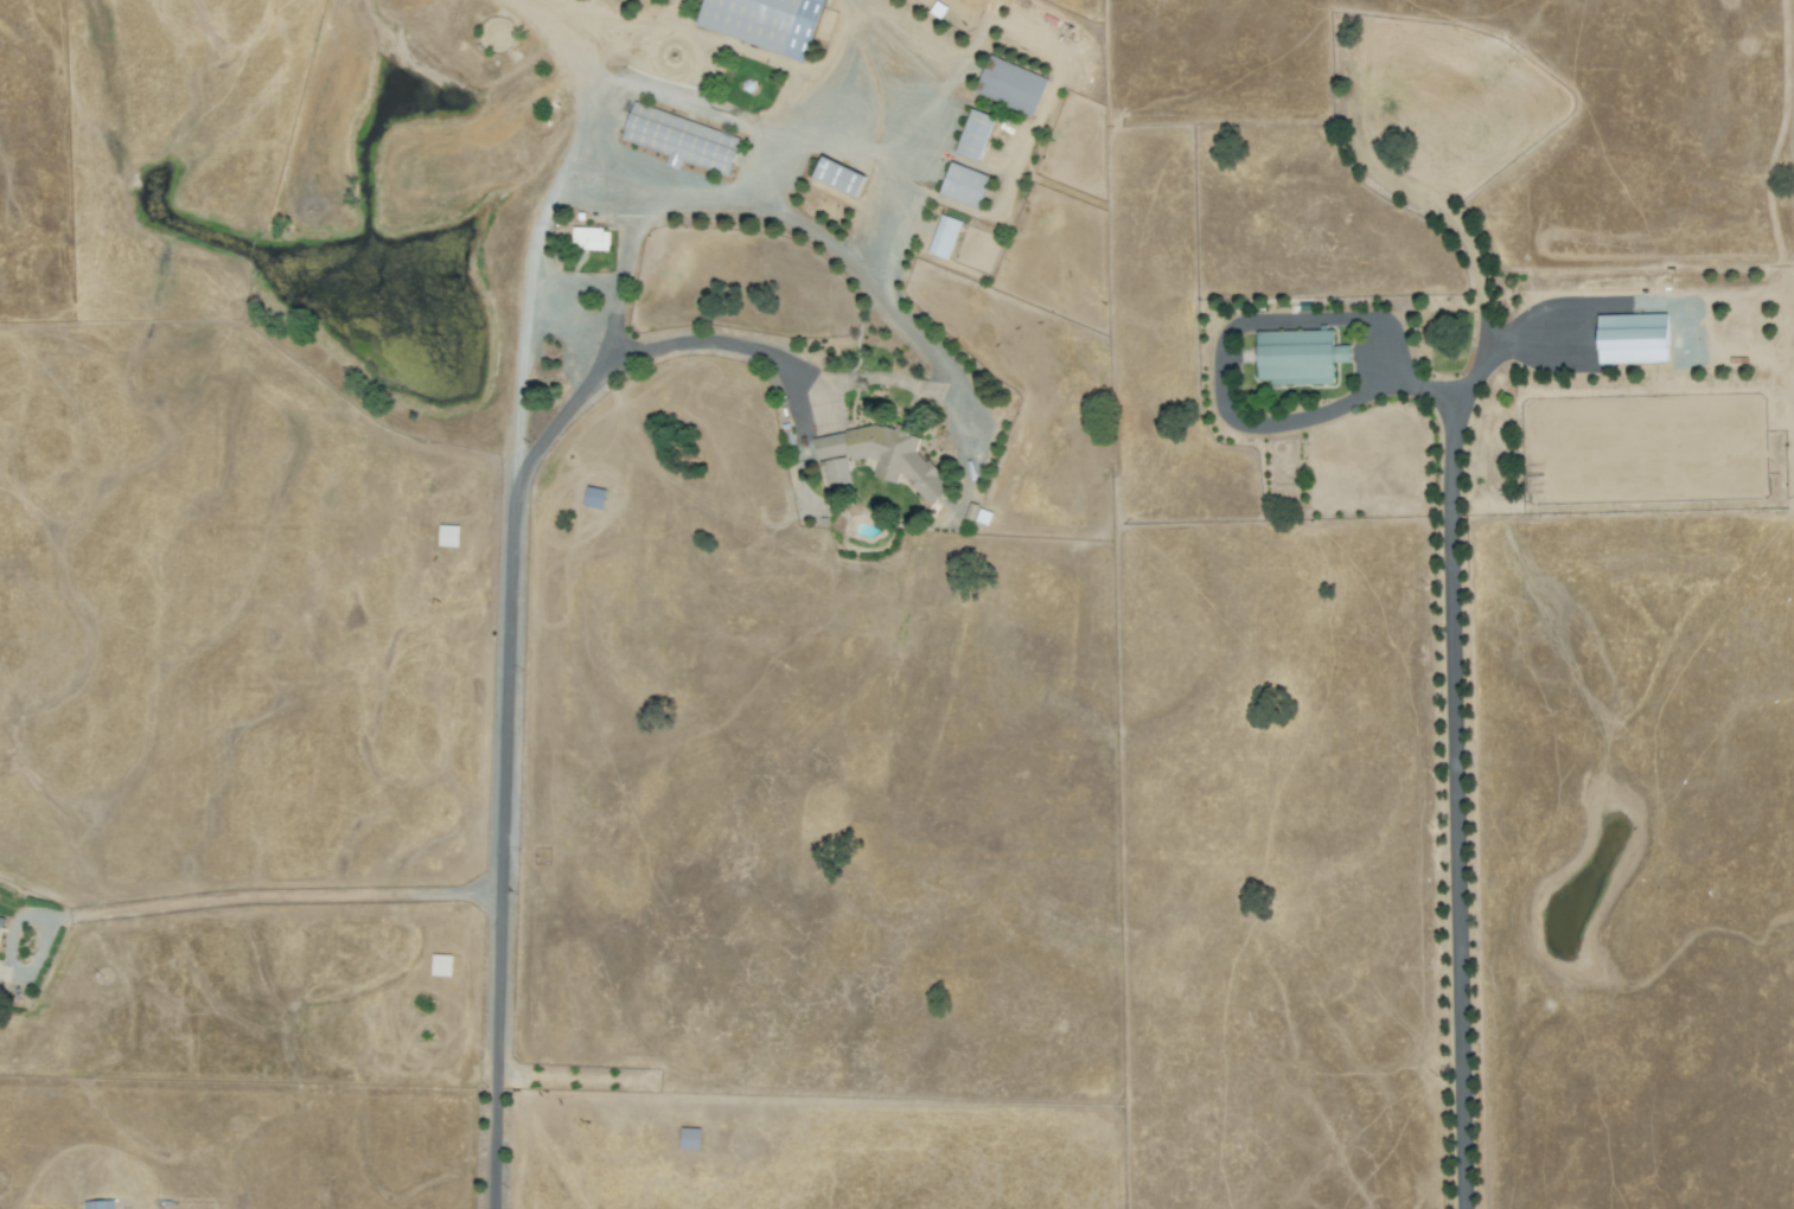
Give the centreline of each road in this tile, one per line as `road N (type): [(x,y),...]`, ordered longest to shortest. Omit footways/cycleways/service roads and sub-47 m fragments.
road 1 (track): [(1468,1208),(1456,417),(1498,338),(1468,230),(1387,174),(1356,126),(1371,82),(1434,64)]
road 2 (track): [(498,891),(238,895),(42,917)]

